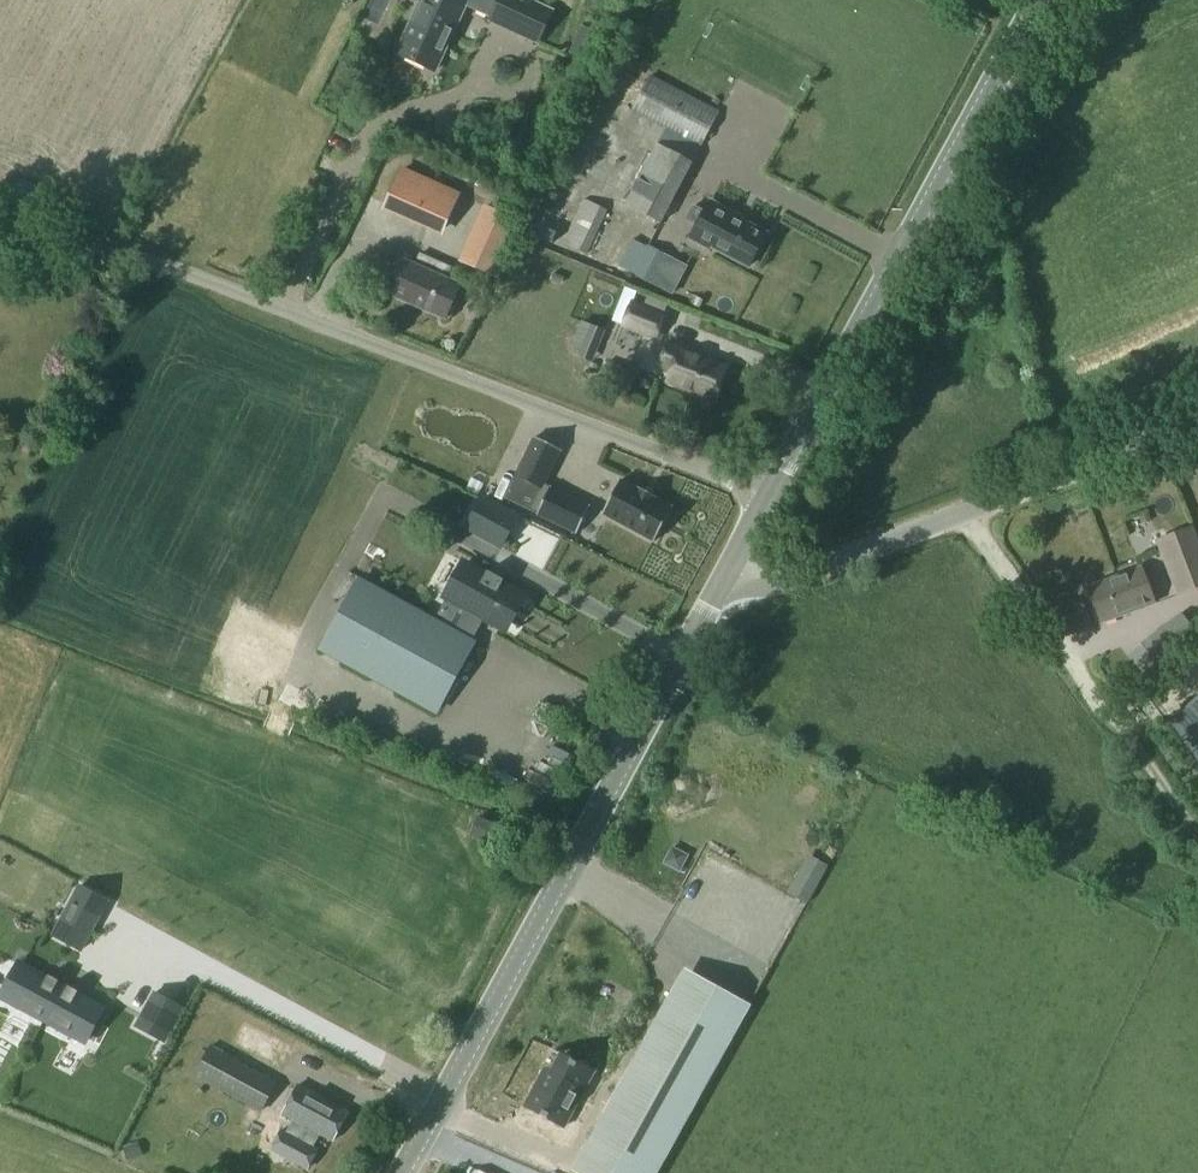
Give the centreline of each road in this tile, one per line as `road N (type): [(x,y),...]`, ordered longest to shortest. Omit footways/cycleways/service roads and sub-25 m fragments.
road 1 (unclassified): [(765,497),(187,271),(133,259),(0,257)]
road 2 (tertiary): [(404,1172),(716,596)]
road 3 (tertiary): [(765,497),(1037,0)]
road 4 (unclassified): [(716,596),(1197,427)]
road 5 (track): [(958,513),(1197,840)]

